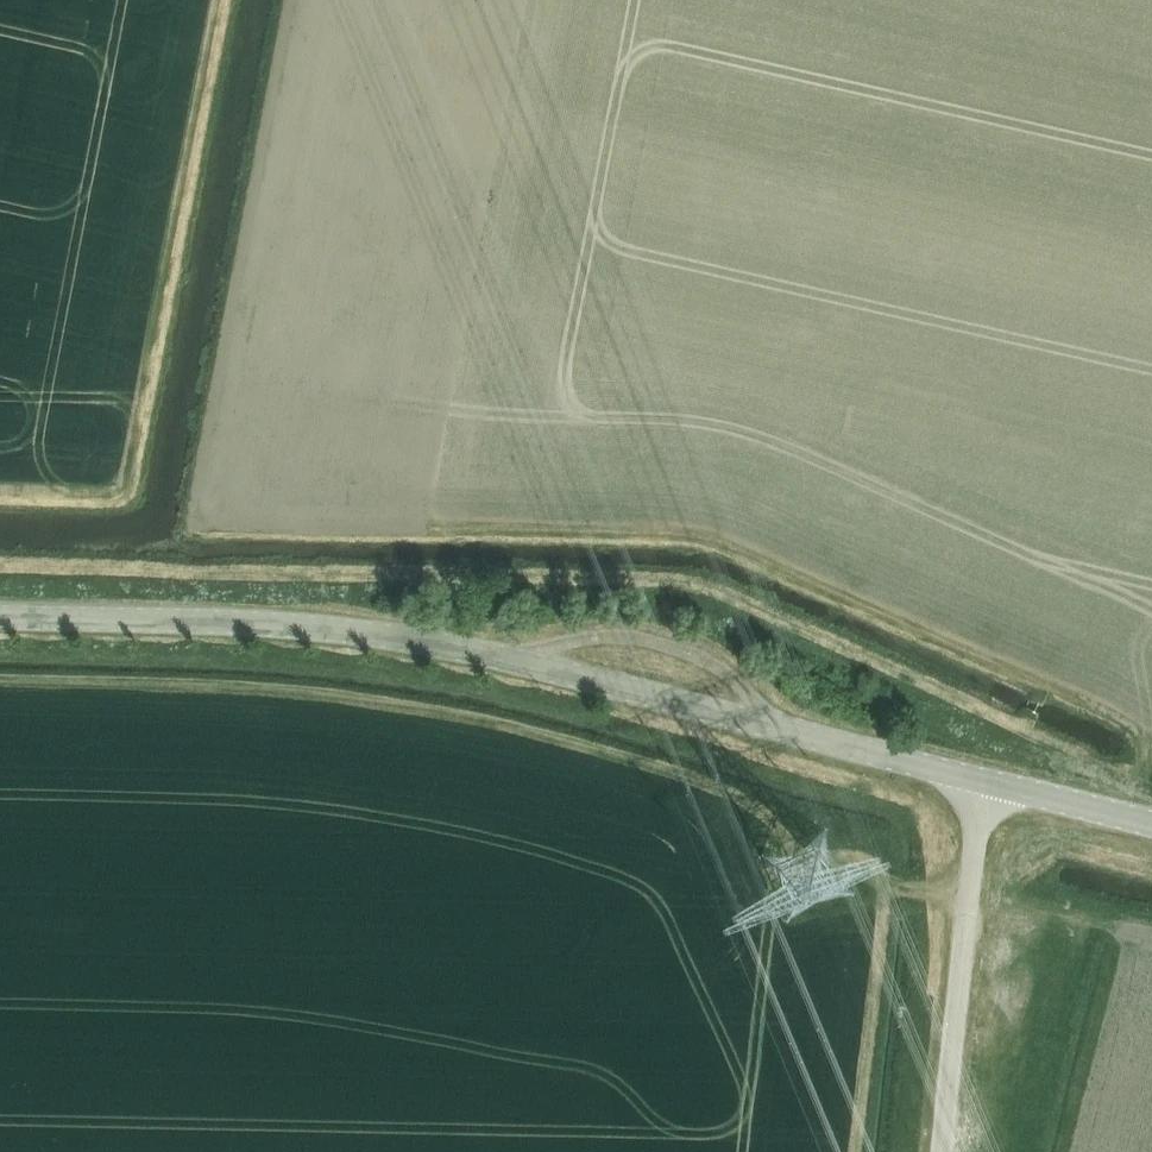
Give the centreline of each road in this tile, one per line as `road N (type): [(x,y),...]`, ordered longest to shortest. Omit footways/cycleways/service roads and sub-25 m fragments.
road 1 (tertiary): [(983,783),(516,659),(381,634),(216,619),(0,615)]
road 2 (unclassified): [(944,1151),(983,783)]
road 3 (tertiary): [(1151,827),(983,783)]

